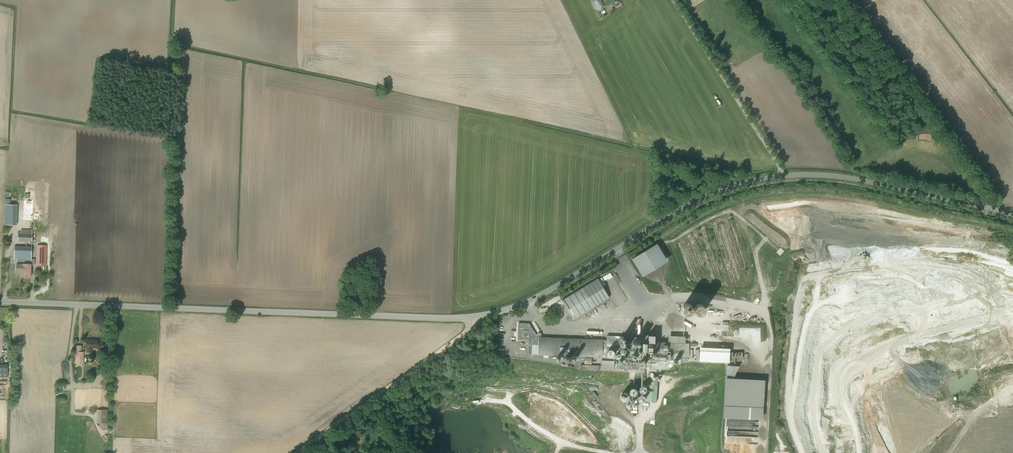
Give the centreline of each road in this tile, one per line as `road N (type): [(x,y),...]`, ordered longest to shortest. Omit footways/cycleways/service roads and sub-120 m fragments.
road 1 (tertiary): [(1012,214),(853,178),(774,176),(705,195),(540,296),(484,315),(0,300)]
road 2 (track): [(472,317),(466,331),(369,402)]

